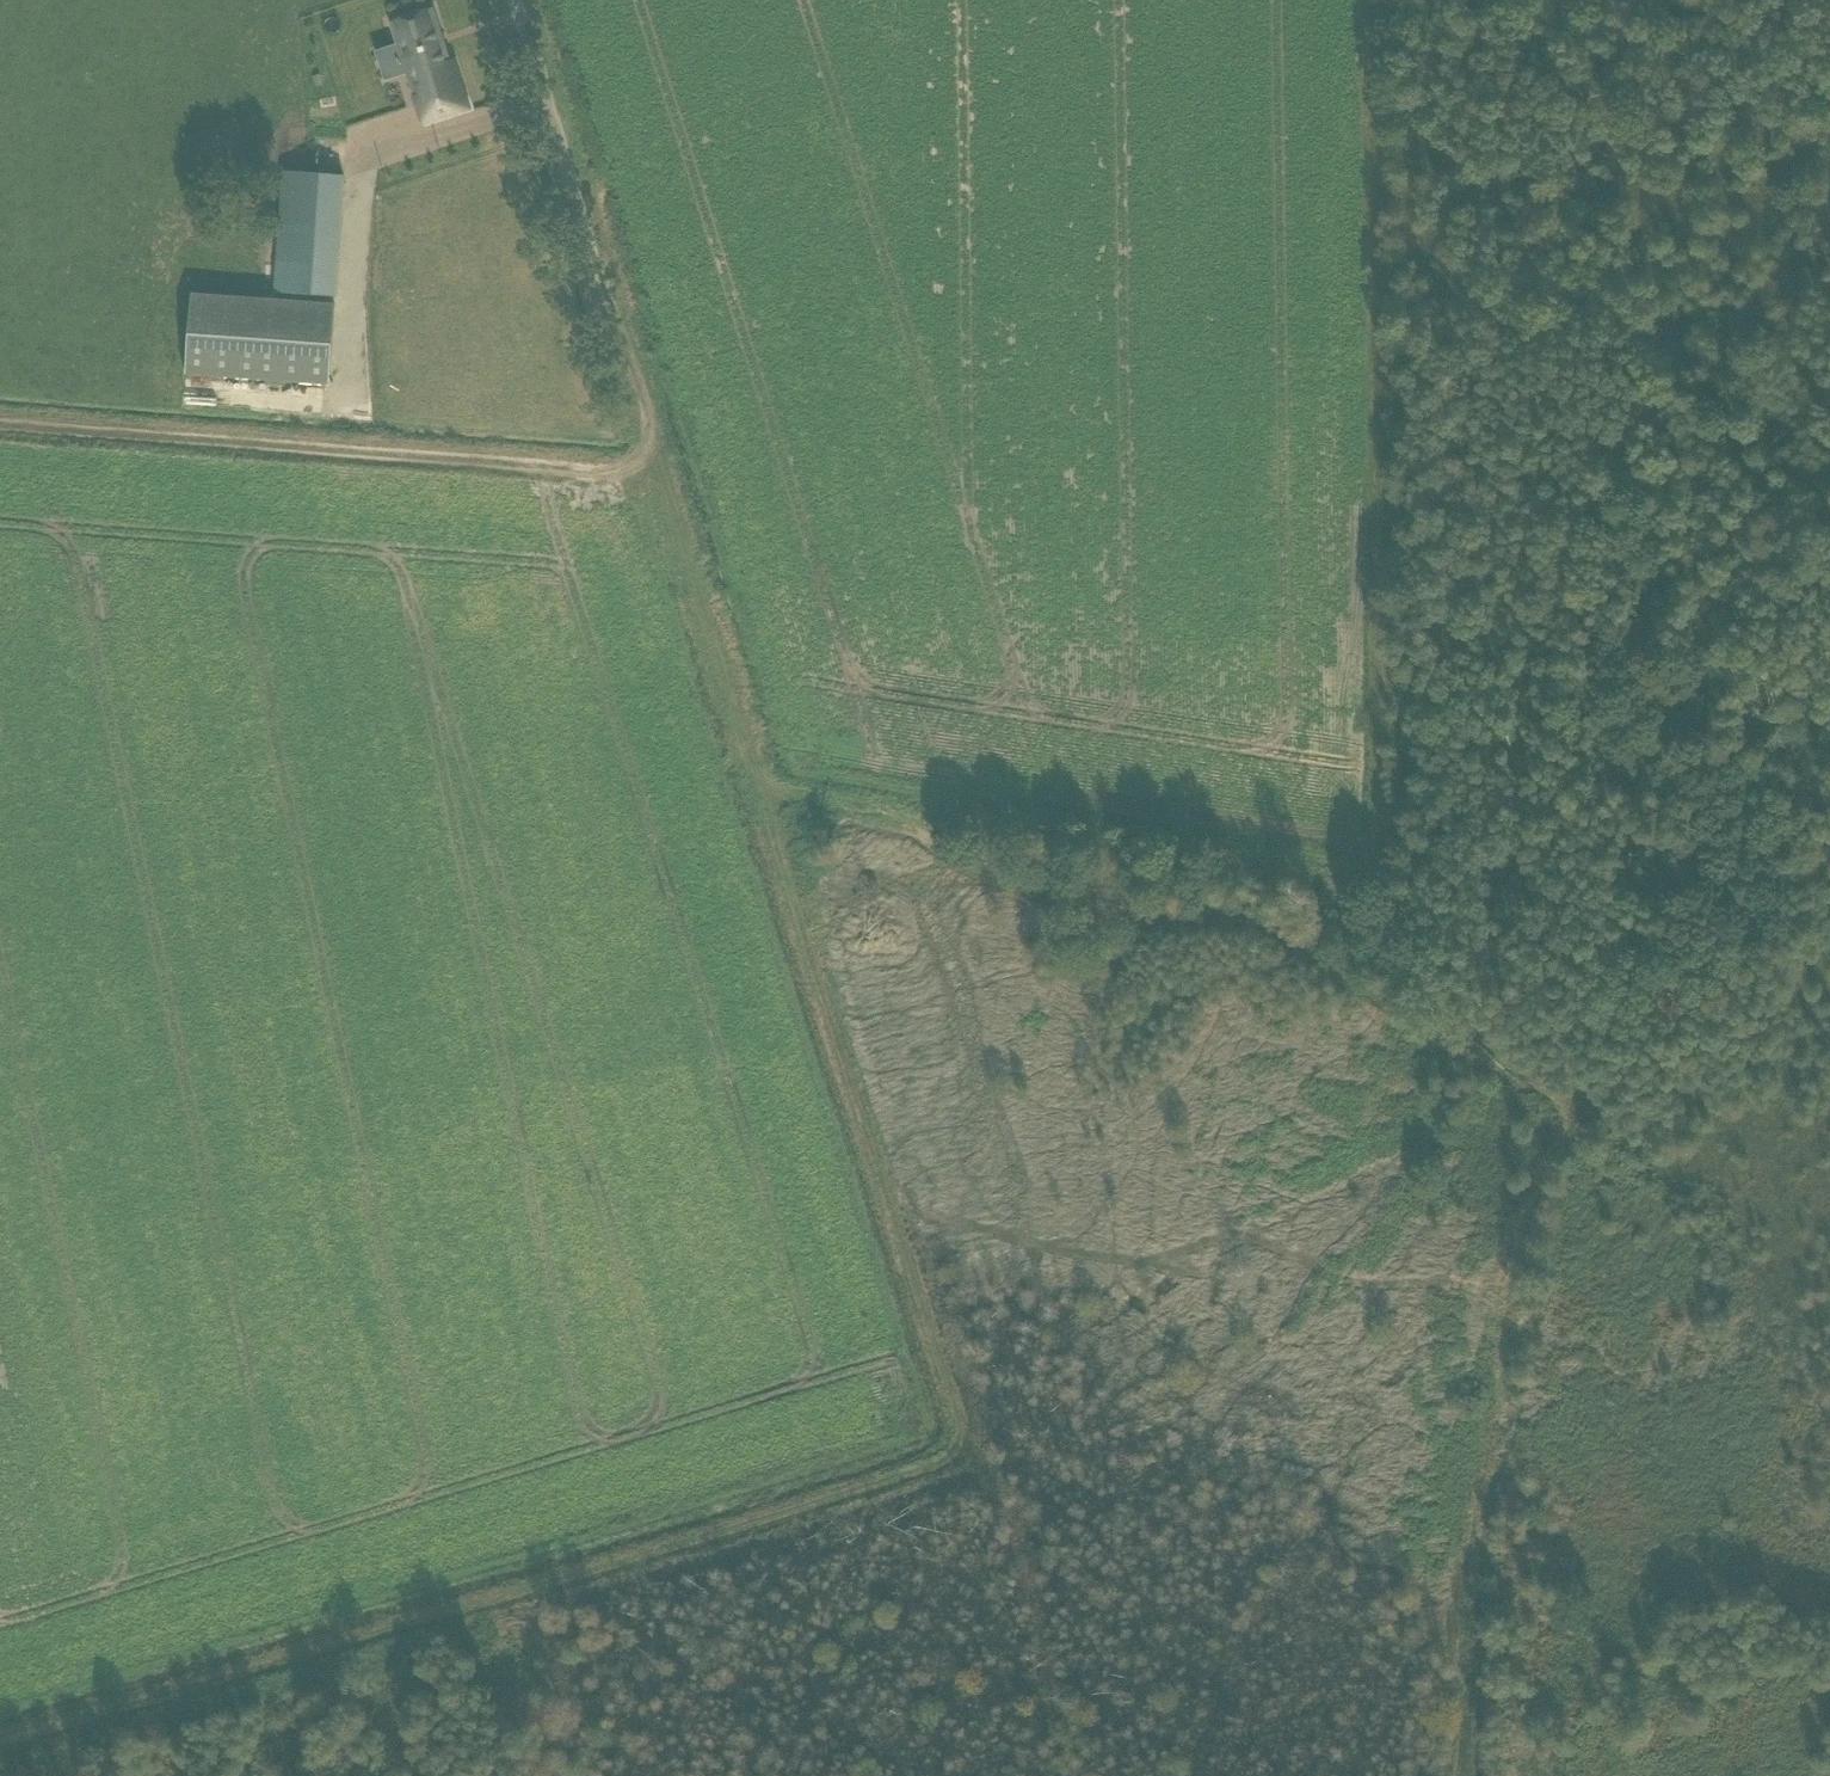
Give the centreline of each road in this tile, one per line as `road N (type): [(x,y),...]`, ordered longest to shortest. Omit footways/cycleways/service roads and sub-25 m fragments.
road 1 (track): [(1459,1775),(1459,1634),(1486,1411),(1482,1303),(1512,1264),(1573,1112),(1564,1096),(1344,984),(1258,919),(1132,915),(776,790),(746,749),(649,443)]
road 2 (track): [(746,749),(949,1381),(957,1451),(946,1462),(633,1560),(0,1744)]
road 3 (unclassified): [(649,443),(646,411),(512,0)]

